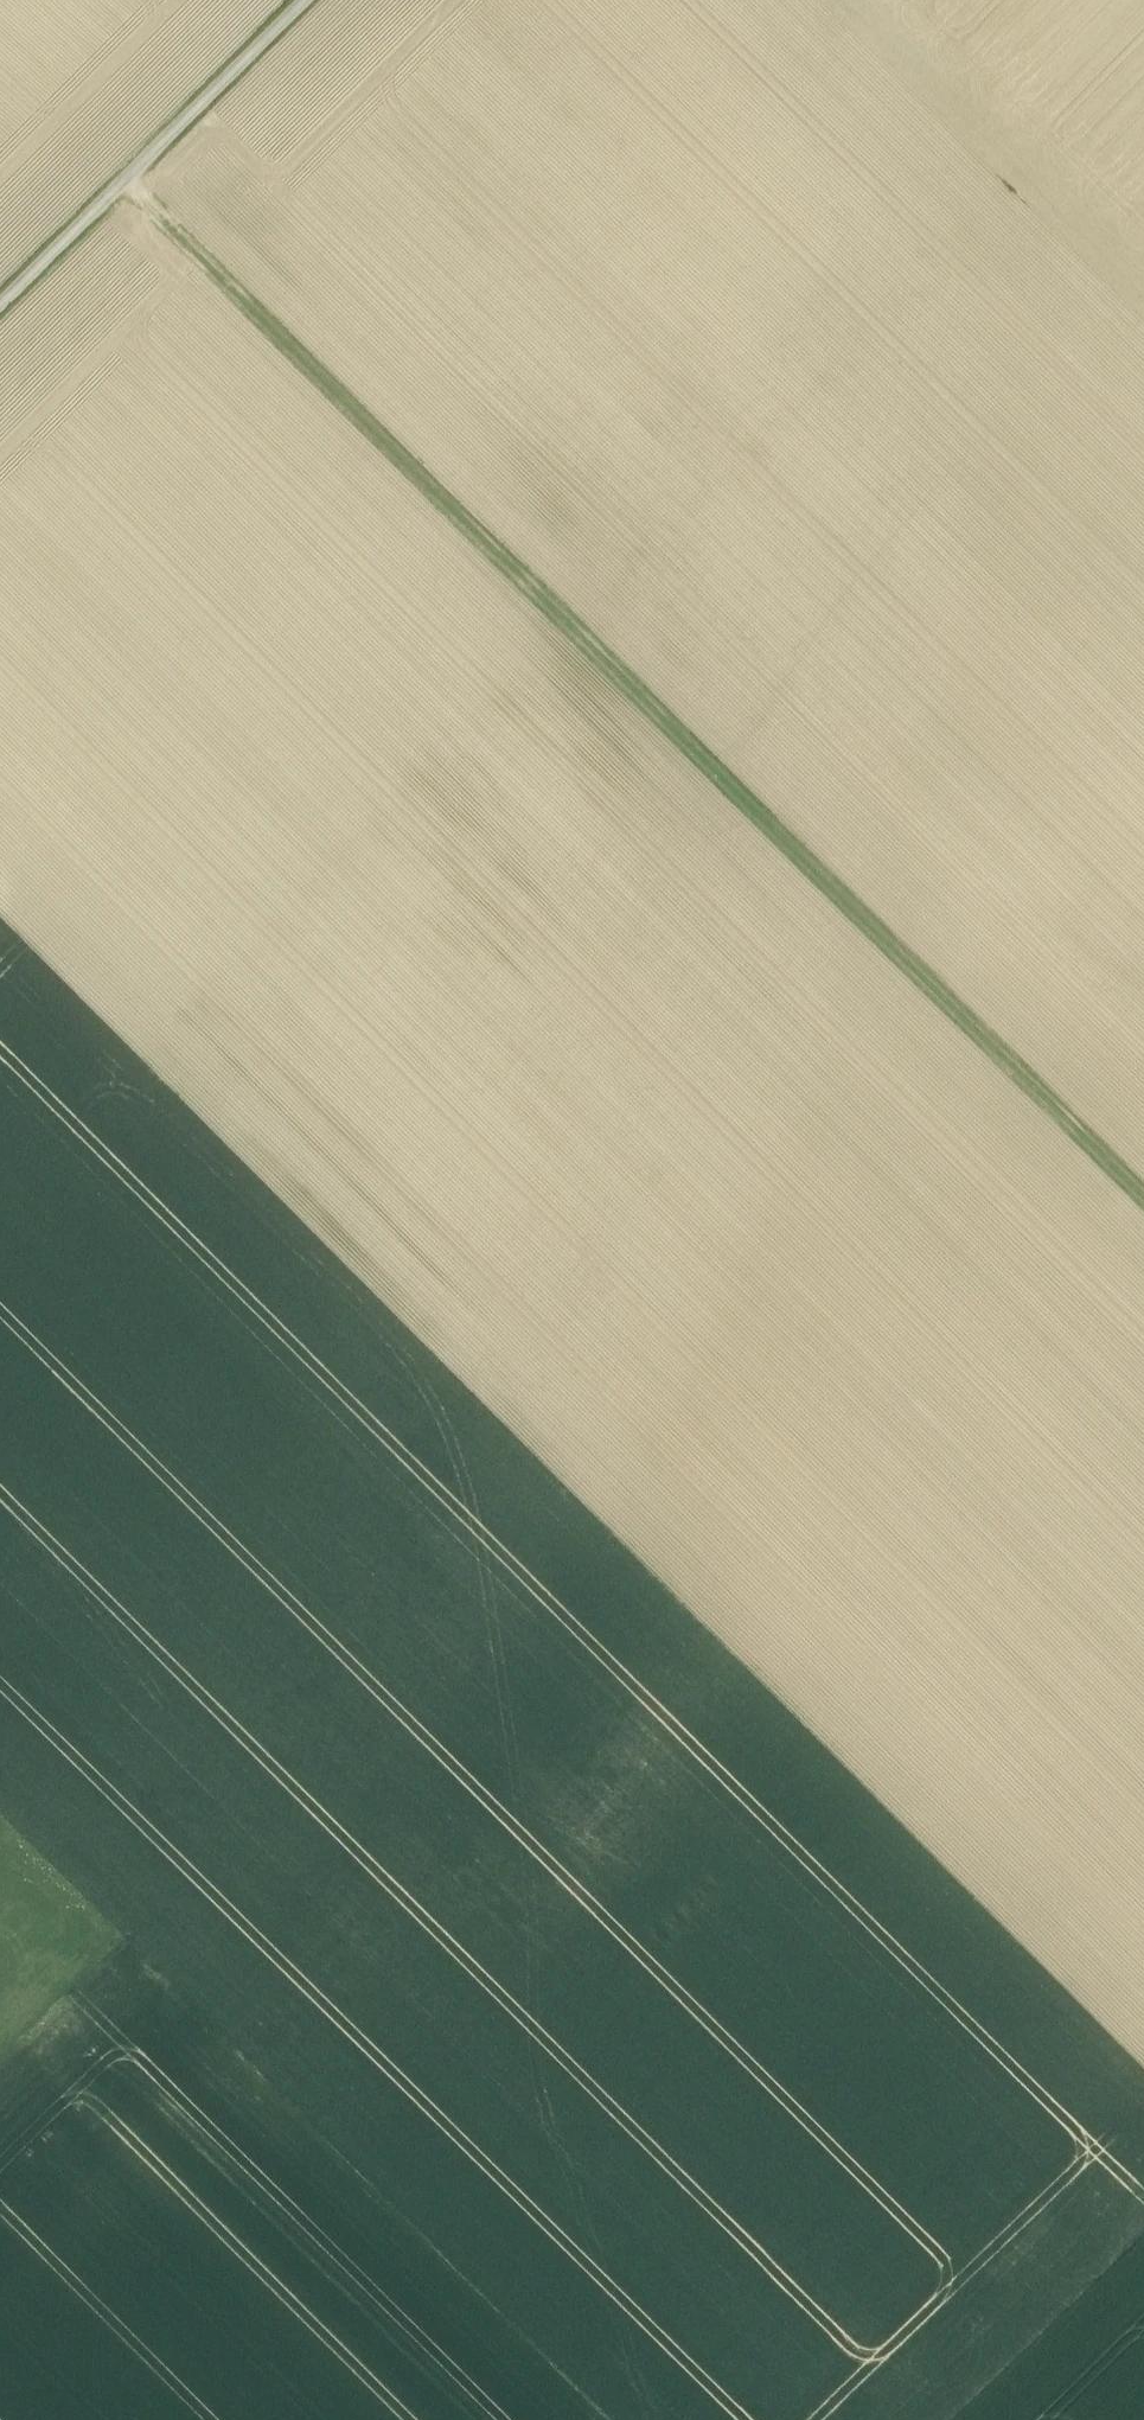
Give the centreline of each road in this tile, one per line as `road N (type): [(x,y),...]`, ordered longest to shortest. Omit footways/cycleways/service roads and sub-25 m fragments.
road 1 (track): [(0,299),(299,0)]

